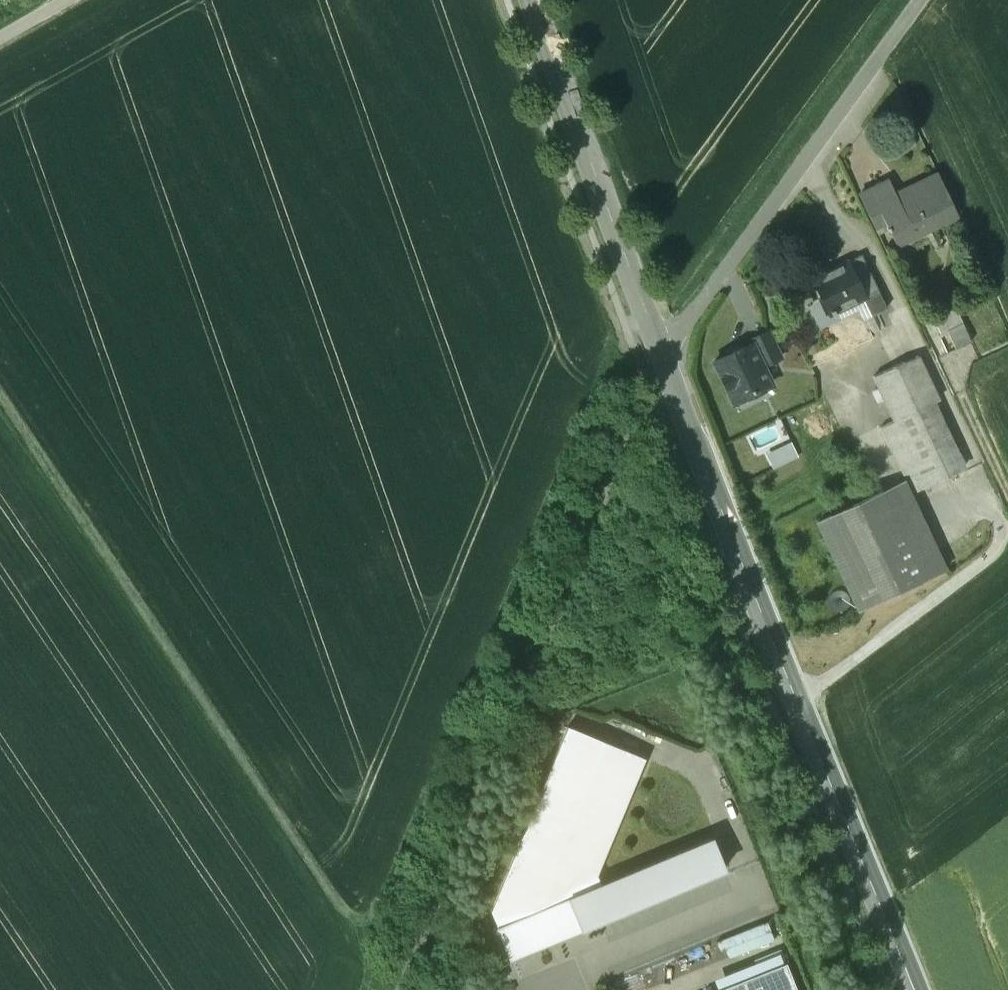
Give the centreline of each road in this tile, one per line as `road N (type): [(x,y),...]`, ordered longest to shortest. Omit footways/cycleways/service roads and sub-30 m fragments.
road 1 (track): [(0,409),(358,938),(371,970),(365,989)]
road 2 (tertiary): [(914,989),(657,351)]
road 3 (track): [(400,989),(627,427),(650,397)]
road 4 (residential): [(657,351),(683,329),(919,0)]
road 5 (tertiary): [(657,351),(530,0)]
road 6 (track): [(1002,547),(796,705)]

